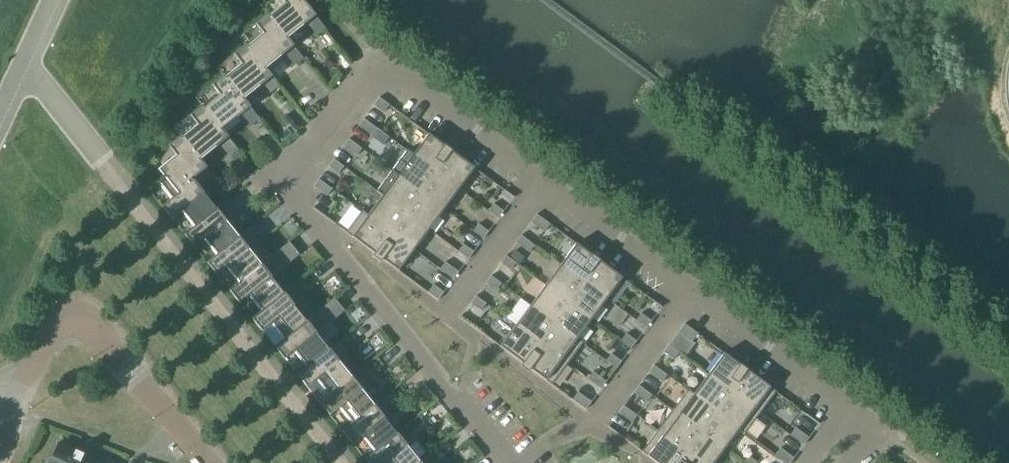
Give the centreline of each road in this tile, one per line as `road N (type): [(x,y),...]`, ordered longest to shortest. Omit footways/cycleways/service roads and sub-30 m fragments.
road 1 (residential): [(512,462),(303,204),(286,182),(287,163),(369,63),(381,63),(540,182)]
road 2 (unclassified): [(25,399),(59,325),(93,318),(214,462)]
road 3 (residential): [(690,293),(856,406),(814,462)]
road 4 (residential): [(540,182),(690,293)]
road 5 (residential): [(690,293),(592,427)]
road 6 (residential): [(540,182),(443,314)]

